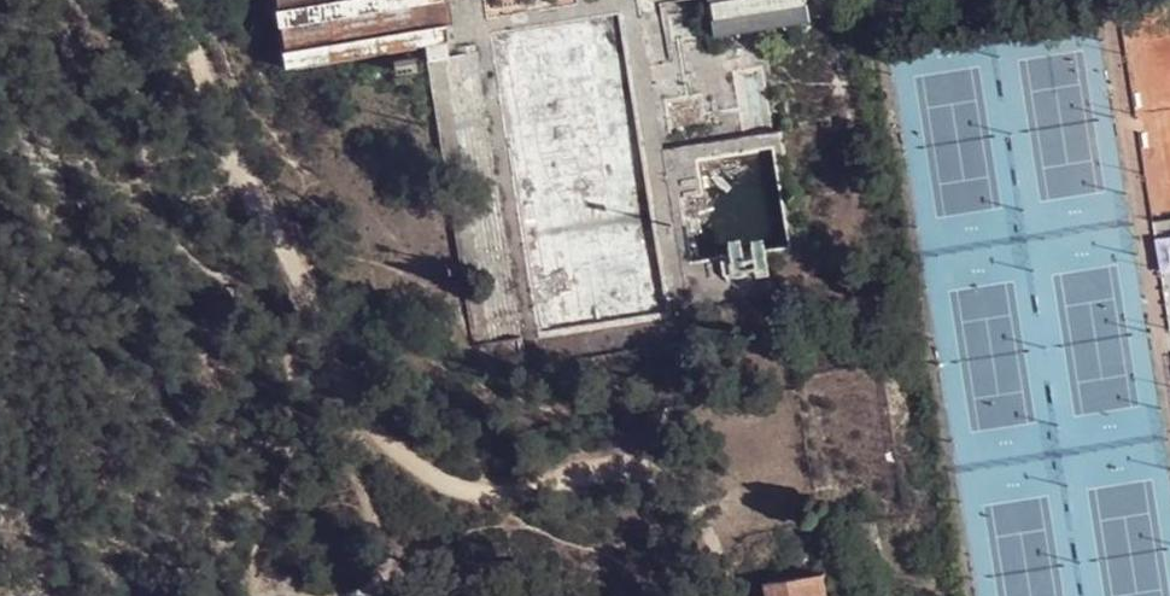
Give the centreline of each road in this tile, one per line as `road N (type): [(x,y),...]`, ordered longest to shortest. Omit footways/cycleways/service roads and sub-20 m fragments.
road 1 (track): [(374,429),(150,0)]
road 2 (track): [(722,595),(708,545),(673,497),(629,467),(509,486),(448,484),(374,429)]

